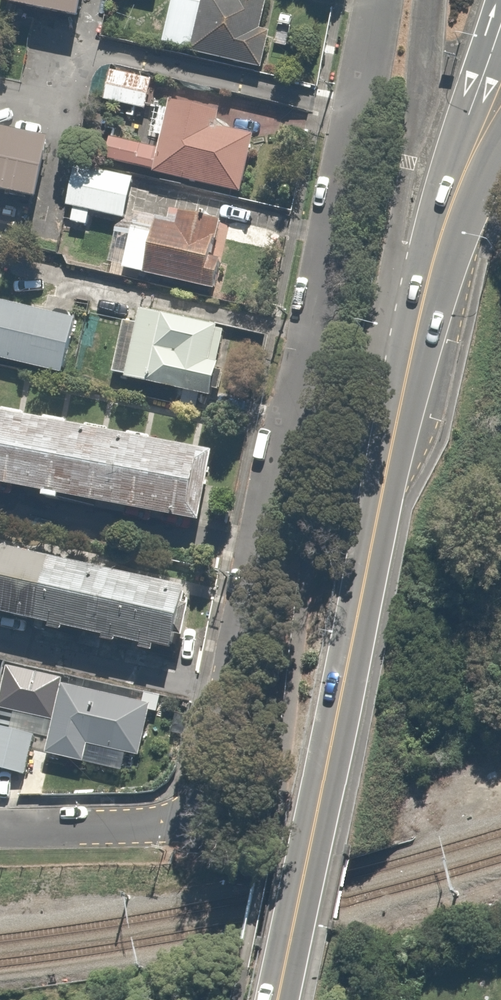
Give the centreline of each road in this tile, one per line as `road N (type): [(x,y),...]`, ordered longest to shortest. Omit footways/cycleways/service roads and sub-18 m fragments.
road 1 (residential): [(376,0),(206,797),(198,811),(147,827),(0,830)]
road 2 (secondary): [(429,279),(277,998)]
road 3 (secondary): [(429,279),(446,186),(500,24)]
road 4 (secondary): [(500,149),(429,279)]

